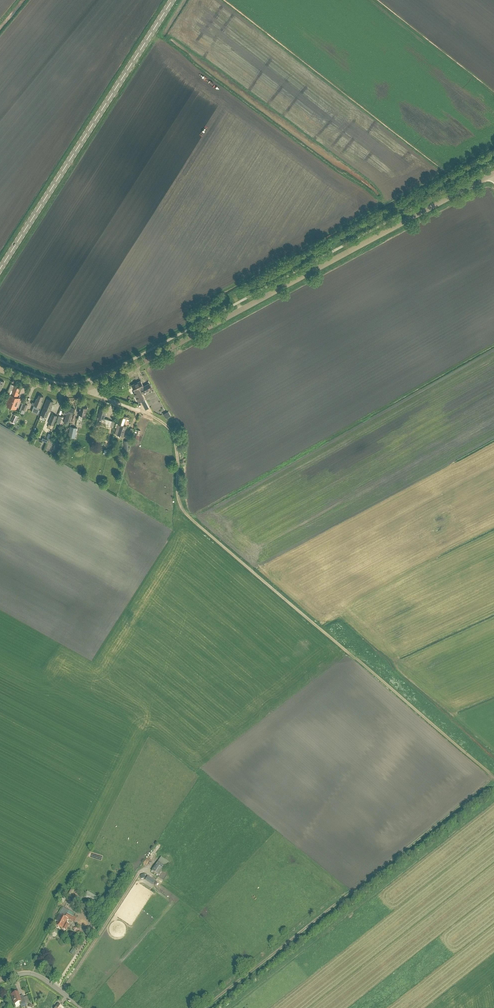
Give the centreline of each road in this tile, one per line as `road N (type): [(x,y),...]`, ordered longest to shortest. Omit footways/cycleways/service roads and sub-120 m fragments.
road 1 (track): [(493,778),(189,517),(180,499),(172,433),(140,410)]
road 2 (unclassified): [(94,386),(491,174)]
road 3 (track): [(204,1007),(493,778)]
road 4 (secondary): [(0,269),(172,0)]

